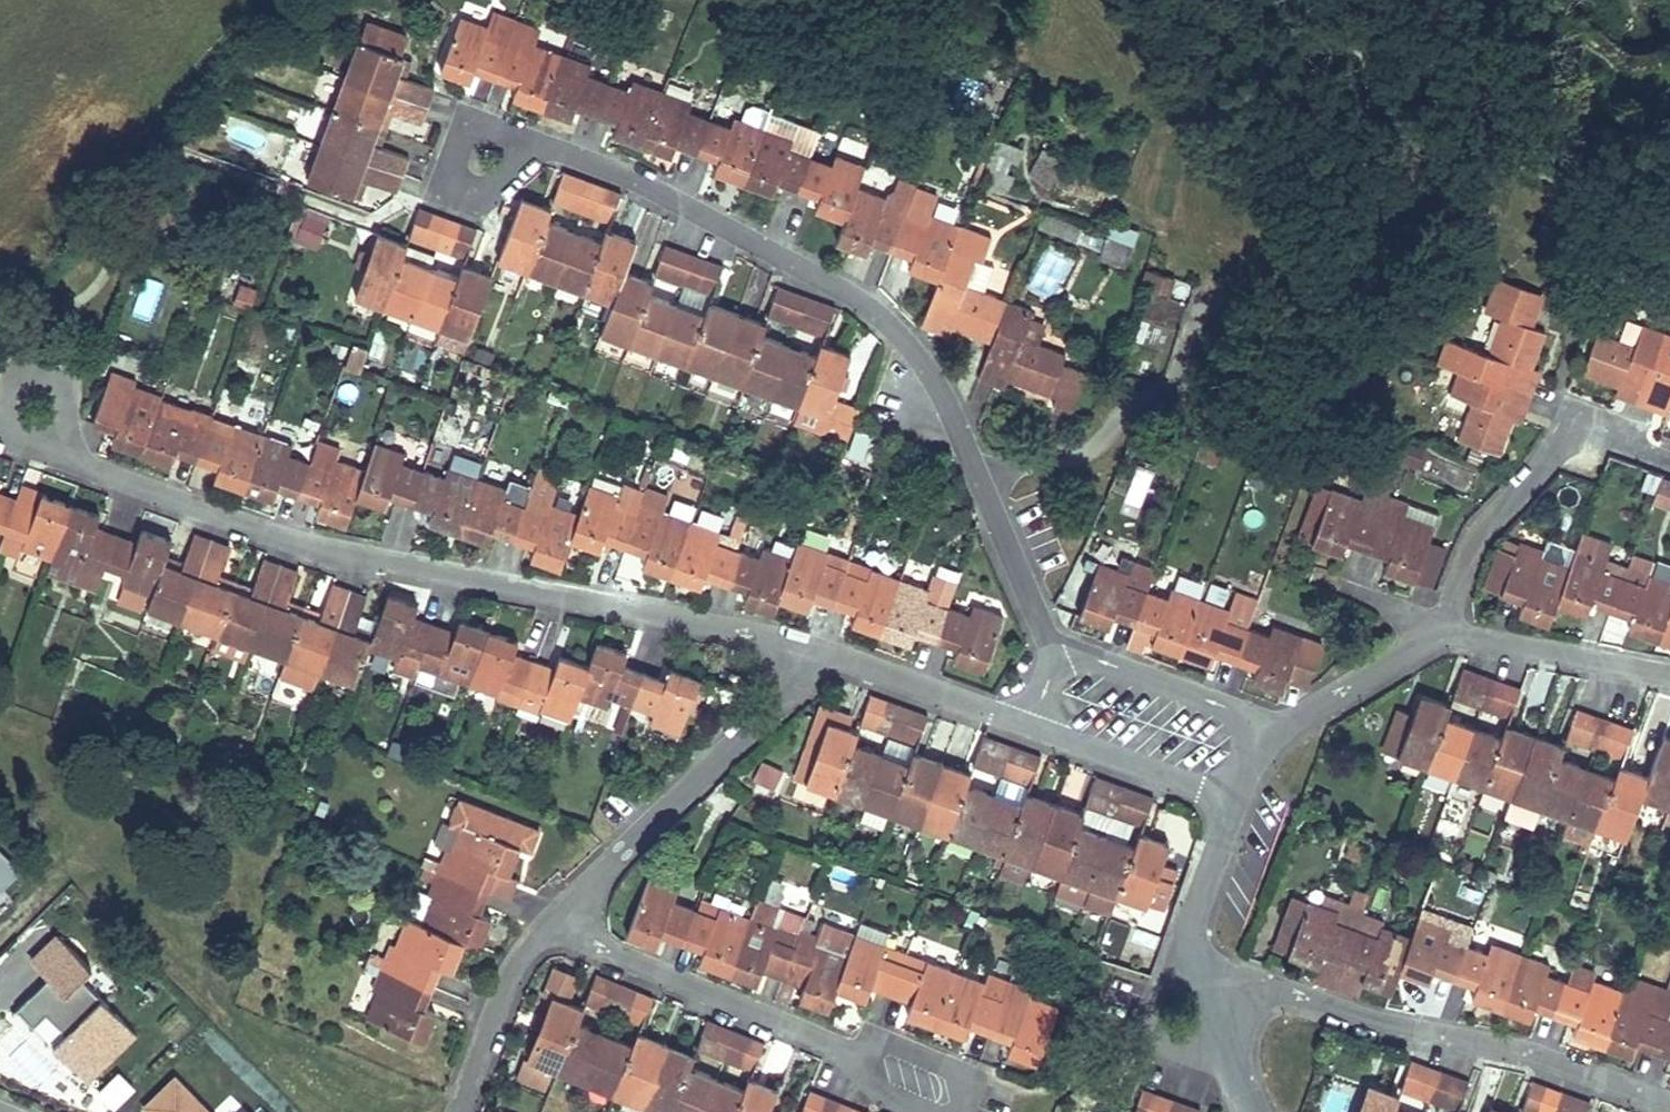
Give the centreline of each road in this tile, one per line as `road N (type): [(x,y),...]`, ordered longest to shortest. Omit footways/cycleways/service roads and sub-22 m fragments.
road 1 (residential): [(30,404),(48,448),(340,553),(825,649)]
road 2 (residential): [(487,157),(561,152),(719,223),(865,305),(954,418),(981,484)]
road 3 (residential): [(1190,971),(1542,1055),(1669,1106)]
road 4 (residential): [(548,930),(825,649)]
road 5 (residential): [(861,1054),(548,930)]
road 6 (residential): [(1669,464),(1579,431),(1486,526),(1444,623)]
road 7 (residential): [(981,484),(1022,466),(1070,459),(1107,437),(1182,372),(1210,313)]
road 8 (residential): [(1275,729),(1056,648)]
road 9 (residential): [(1444,623),(1669,672)]
road 10 (residential): [(1027,721),(1229,797)]
road 11 (residential): [(825,649),(1027,721)]
road 12 (residential): [(457,1111),(517,959),(548,930)]
road 13 (residential): [(1444,623),(1275,729)]
road 14 (residential): [(1190,971),(1177,942),(1229,797)]
road 15 (residential): [(981,484),(1056,648)]
road 16 (residential): [(1250,1111),(1190,971)]
road 17 (residential): [(1316,575),(1444,623)]
road 18 (residential): [(956,1111),(970,1069),(897,1040)]

